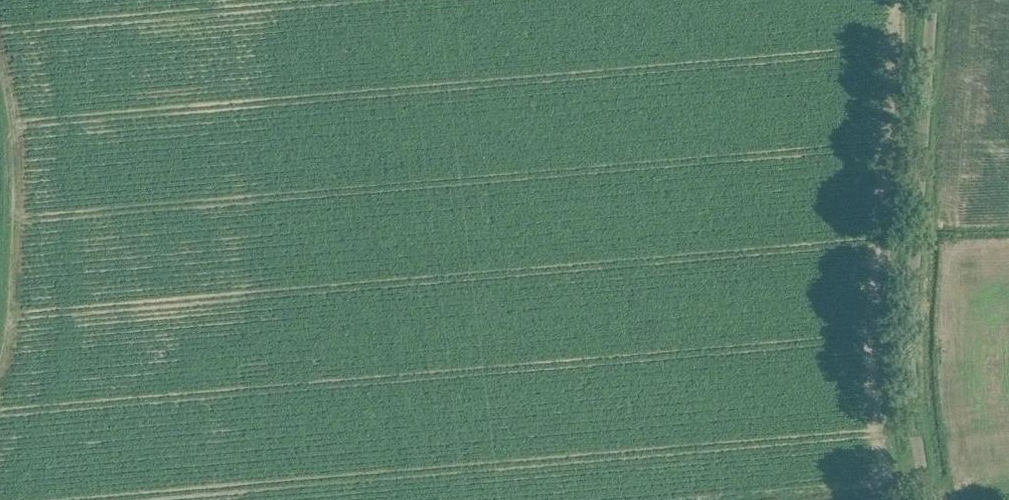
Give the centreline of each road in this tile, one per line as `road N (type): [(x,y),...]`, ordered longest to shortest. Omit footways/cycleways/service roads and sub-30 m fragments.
road 1 (unclassified): [(929,499),(913,353),(932,0)]

